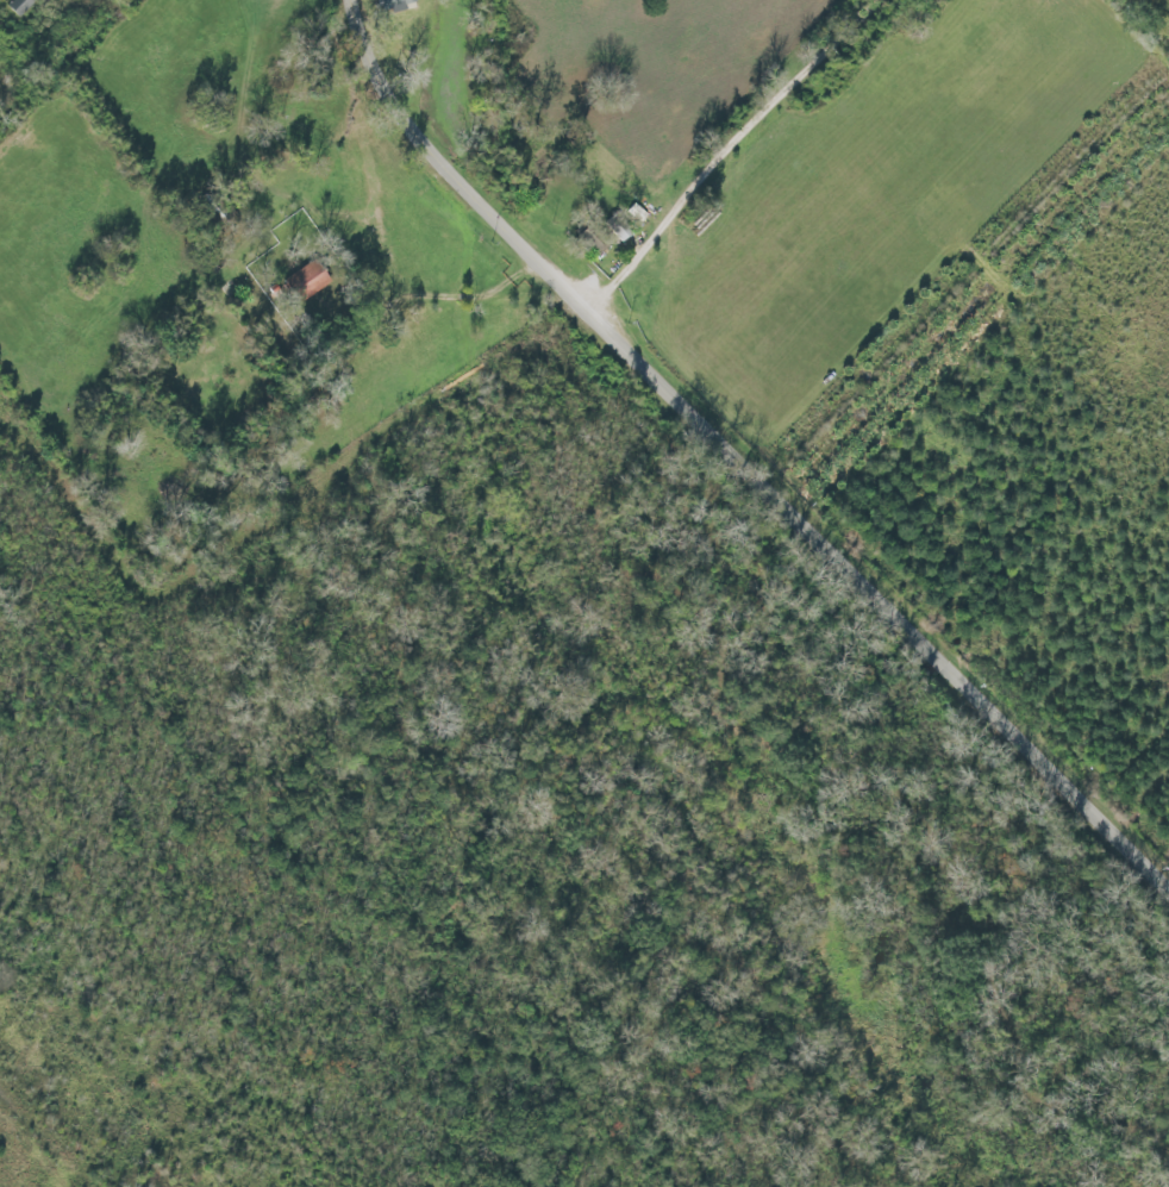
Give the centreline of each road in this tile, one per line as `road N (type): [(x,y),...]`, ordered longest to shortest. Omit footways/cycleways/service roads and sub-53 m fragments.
road 1 (tertiary): [(1168,882),(600,306),(427,149),(355,0)]

